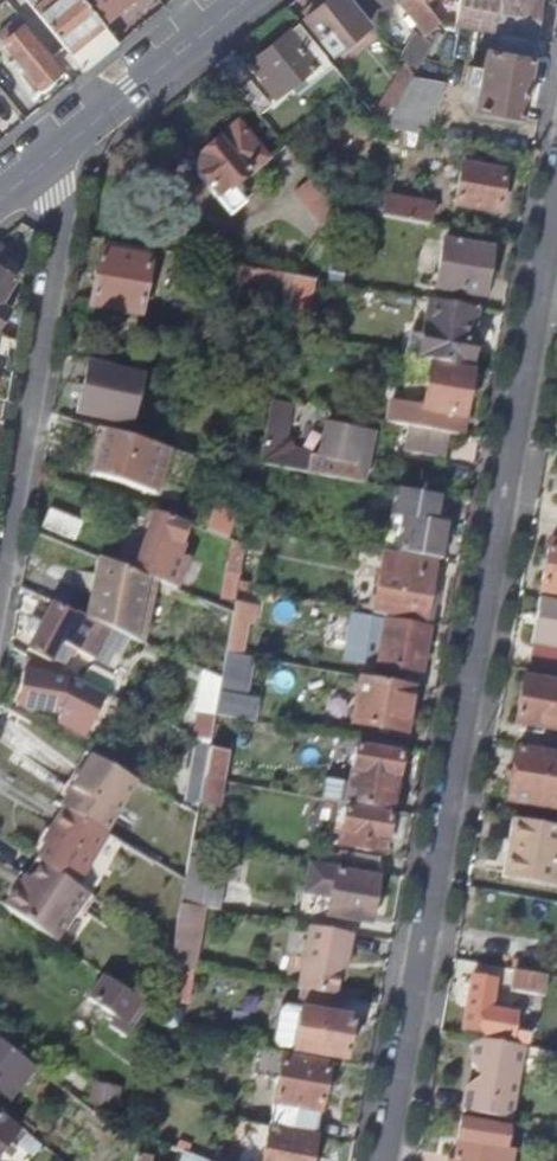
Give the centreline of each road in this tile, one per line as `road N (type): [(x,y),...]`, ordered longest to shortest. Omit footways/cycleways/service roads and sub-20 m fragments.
road 1 (residential): [(378,1160),(556,172)]
road 2 (residential): [(0,549),(57,233),(58,193),(43,165)]
road 3 (secondary): [(43,165),(243,0)]

